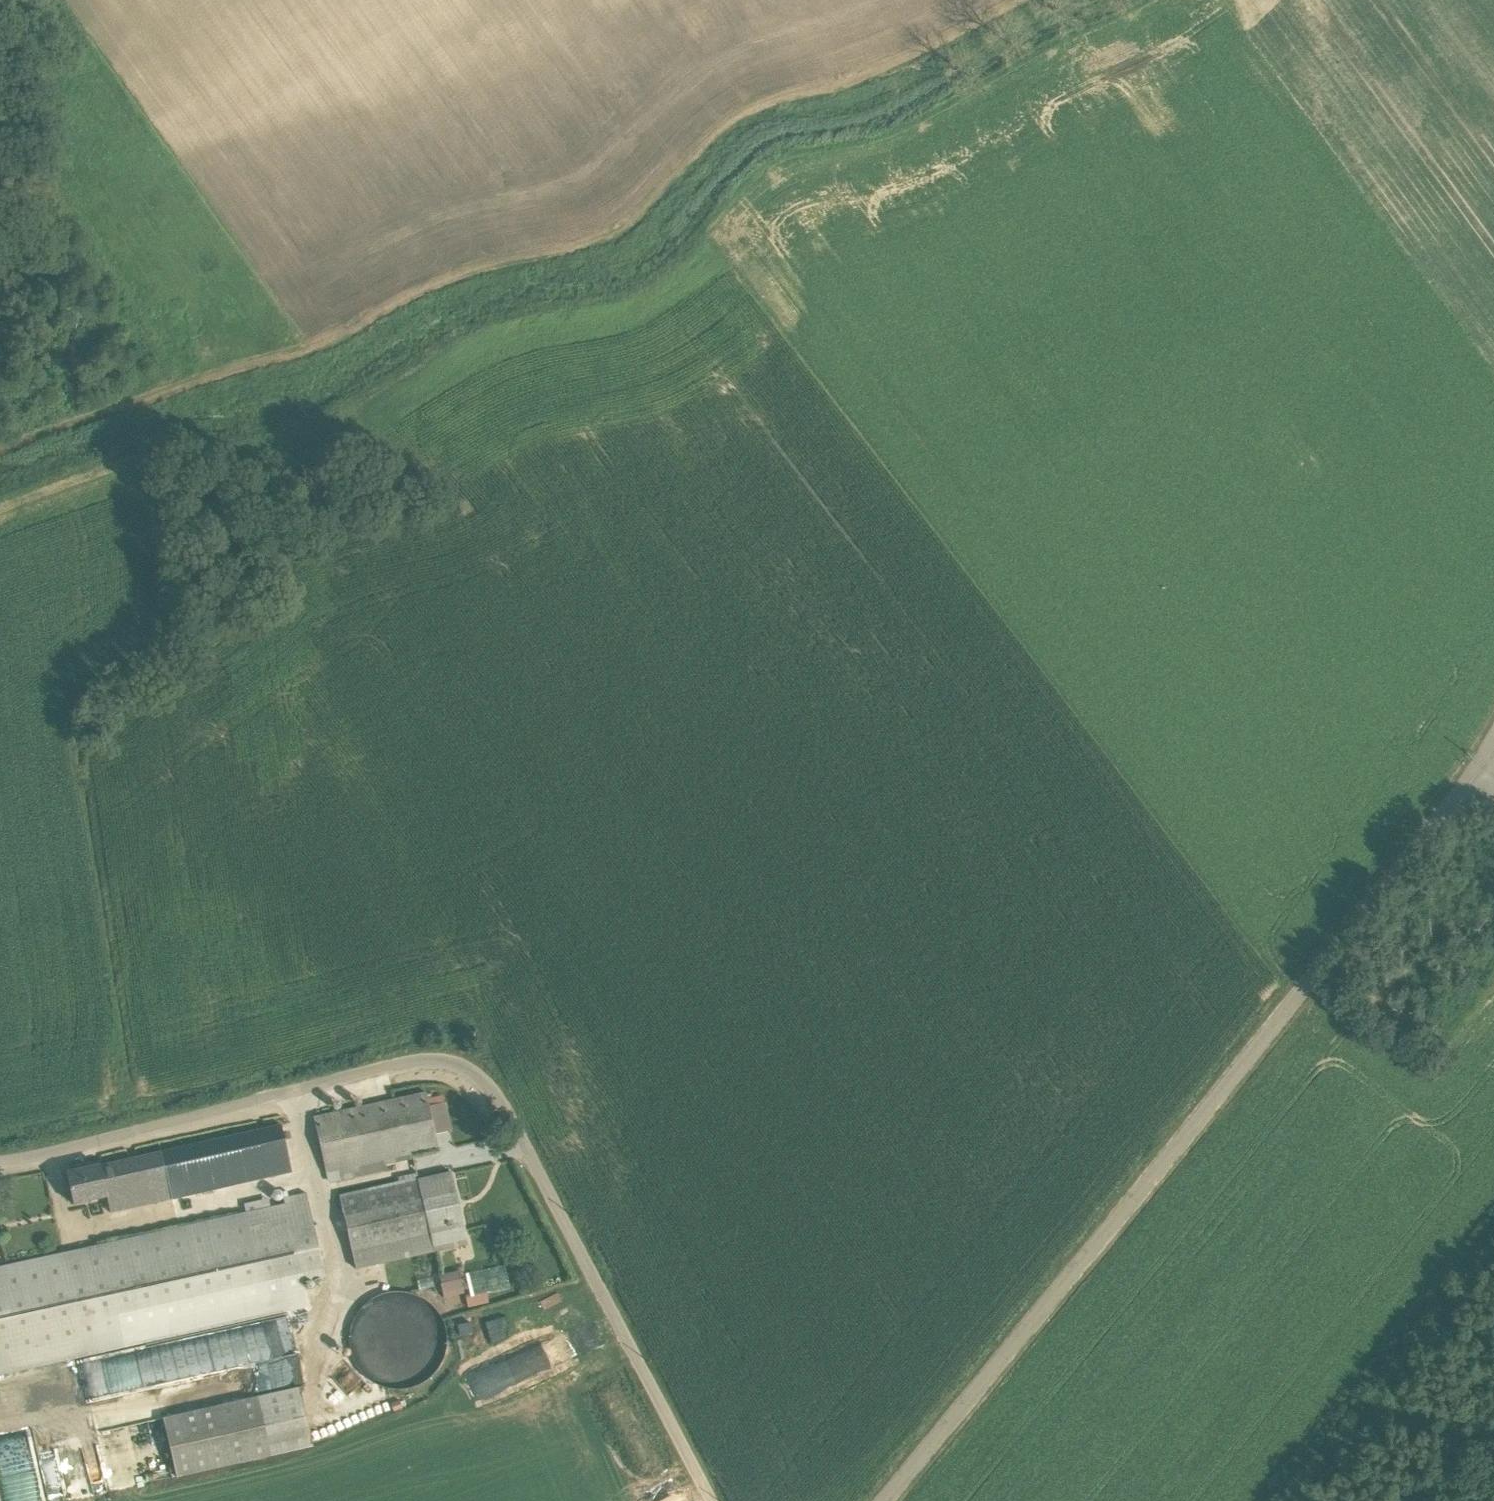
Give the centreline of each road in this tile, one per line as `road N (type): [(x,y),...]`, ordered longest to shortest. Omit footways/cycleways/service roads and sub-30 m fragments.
road 1 (track): [(0,458),(269,376),(413,307),(626,231),(699,153),(738,125),(911,70),(1049,0)]
road 2 (unclassified): [(711,1500),(504,1107),(480,1076),(453,1063),(389,1065),(0,1164)]
road 3 (unclassified): [(1474,774),(882,1500)]

